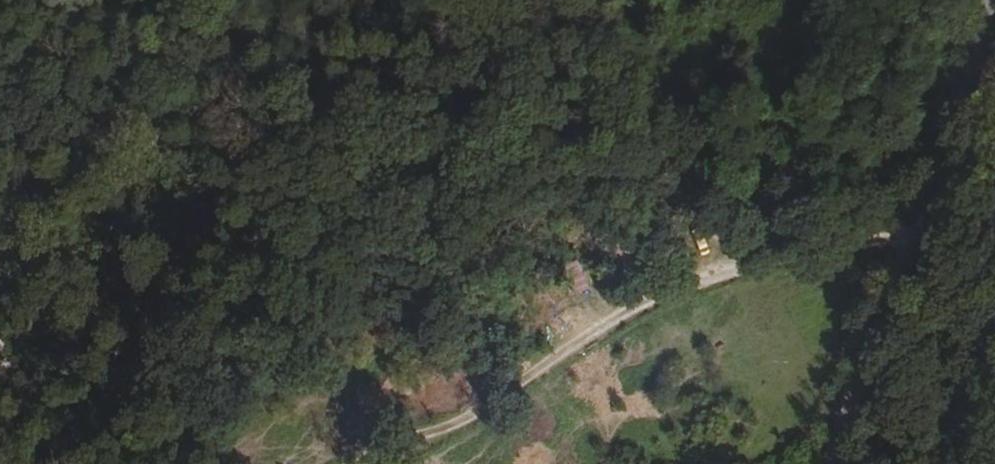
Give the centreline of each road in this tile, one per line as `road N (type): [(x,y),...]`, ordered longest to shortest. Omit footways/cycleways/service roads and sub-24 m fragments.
road 1 (track): [(919,242),(815,251),(704,280),(589,336),(457,423),(412,434),(354,463)]
road 2 (residential): [(826,463),(994,32)]

